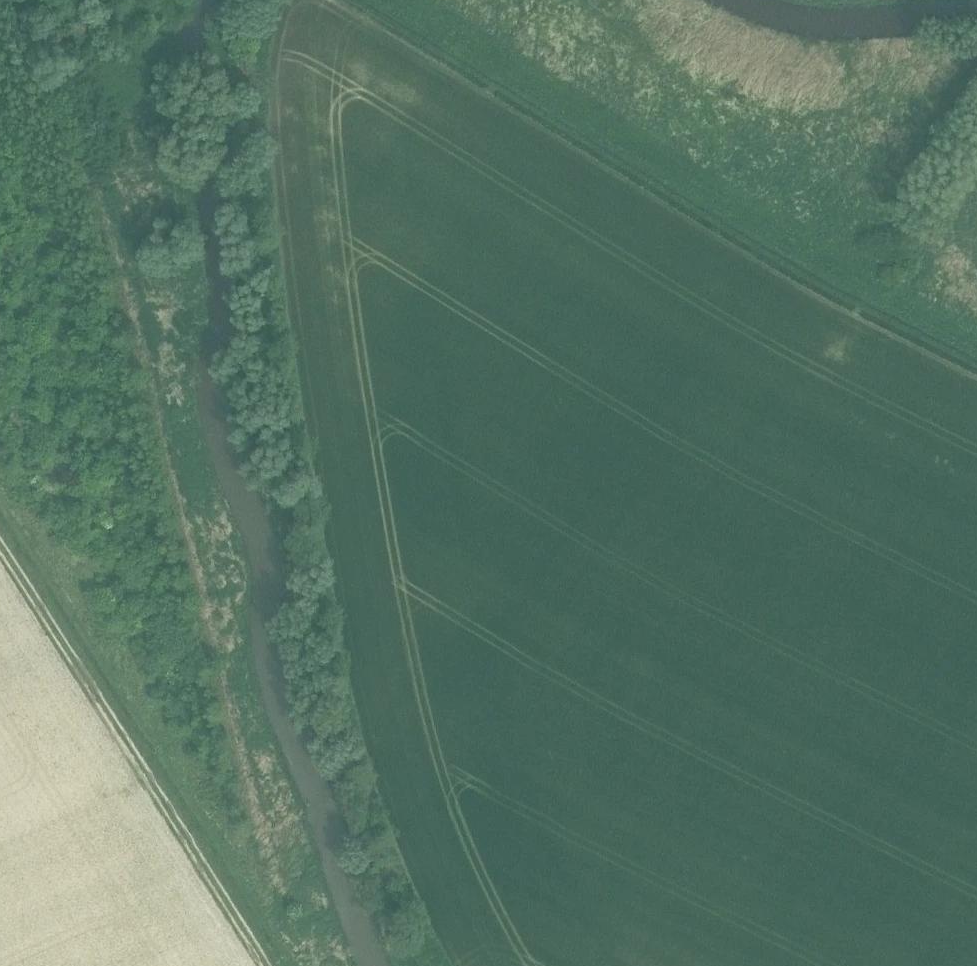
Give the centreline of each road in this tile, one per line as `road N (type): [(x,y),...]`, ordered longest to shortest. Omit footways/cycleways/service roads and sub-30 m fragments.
road 1 (track): [(267,965),(0,539)]

